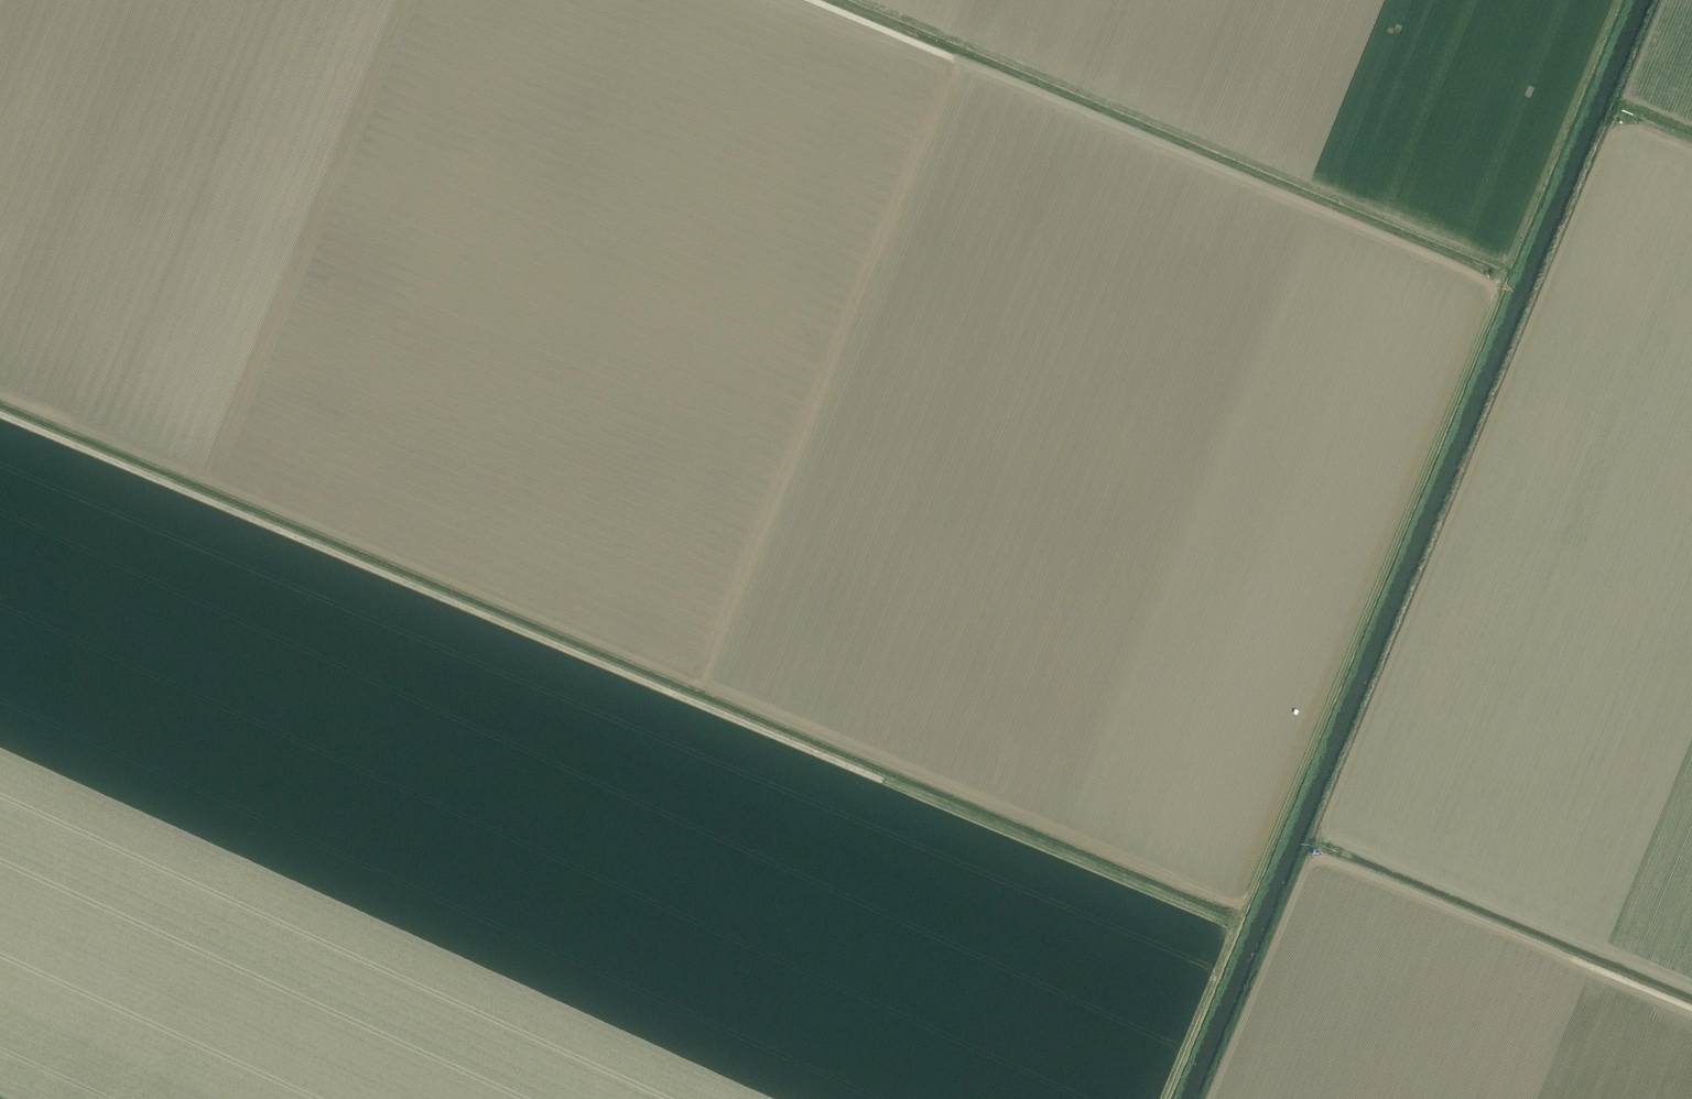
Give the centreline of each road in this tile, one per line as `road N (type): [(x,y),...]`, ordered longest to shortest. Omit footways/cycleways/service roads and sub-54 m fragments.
road 1 (track): [(1268,189),(814,0)]

